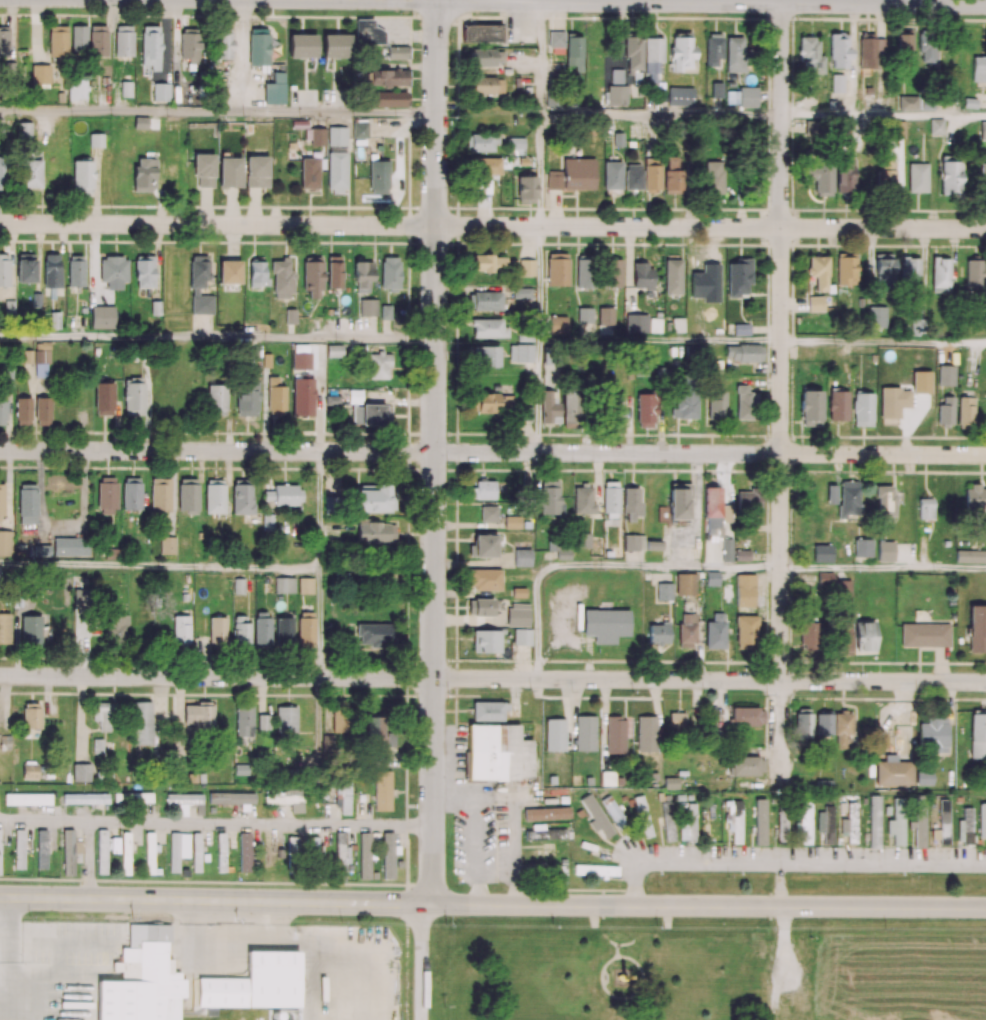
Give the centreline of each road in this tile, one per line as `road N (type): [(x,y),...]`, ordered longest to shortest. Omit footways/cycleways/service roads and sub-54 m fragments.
road 1 (secondary): [(985,908),(516,905),(438,894),(0,897)]
road 2 (residential): [(985,456),(0,450)]
road 3 (residential): [(985,683),(0,677)]
road 4 (residential): [(985,229),(0,224)]
road 5 (tertiary): [(437,0),(433,894)]
road 6 (residential): [(781,0),(779,788)]
road 7 (tertiary): [(985,4),(419,0)]
road 8 (residential): [(433,894),(420,923),(419,1019)]

